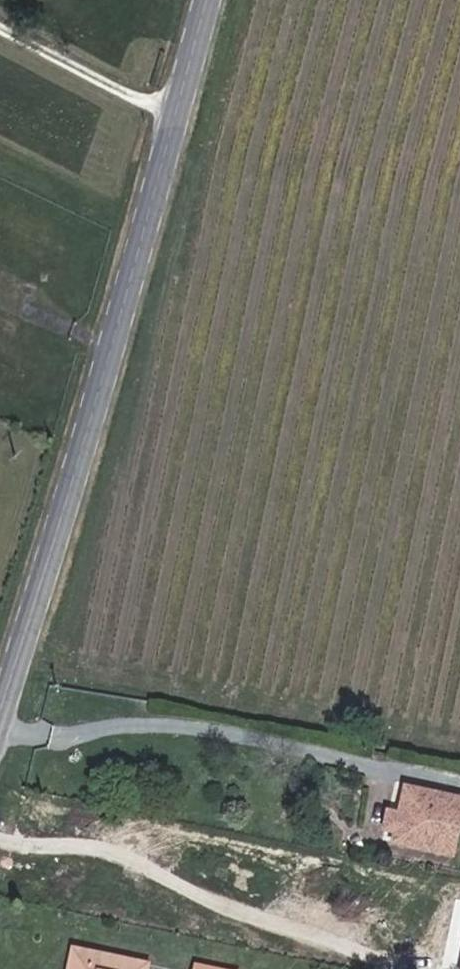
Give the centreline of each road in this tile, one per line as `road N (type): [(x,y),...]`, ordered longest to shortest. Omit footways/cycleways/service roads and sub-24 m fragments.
road 1 (secondary): [(207,0),(0,723)]
road 2 (track): [(0,27),(146,102),(178,109)]

